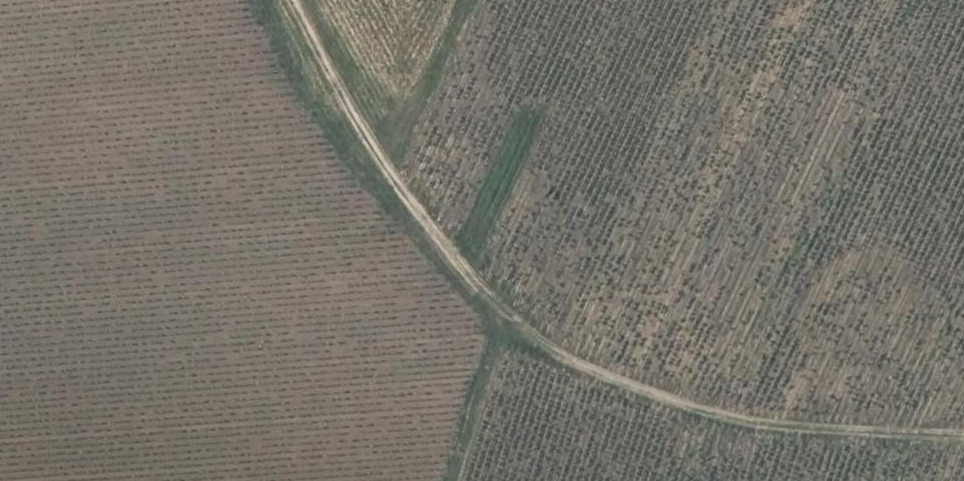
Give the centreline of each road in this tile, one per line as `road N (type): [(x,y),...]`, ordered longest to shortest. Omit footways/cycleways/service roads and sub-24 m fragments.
road 1 (track): [(298,0),(408,197),(510,317),(587,369),(731,425),(963,439)]
road 2 (track): [(443,480),(498,304)]

